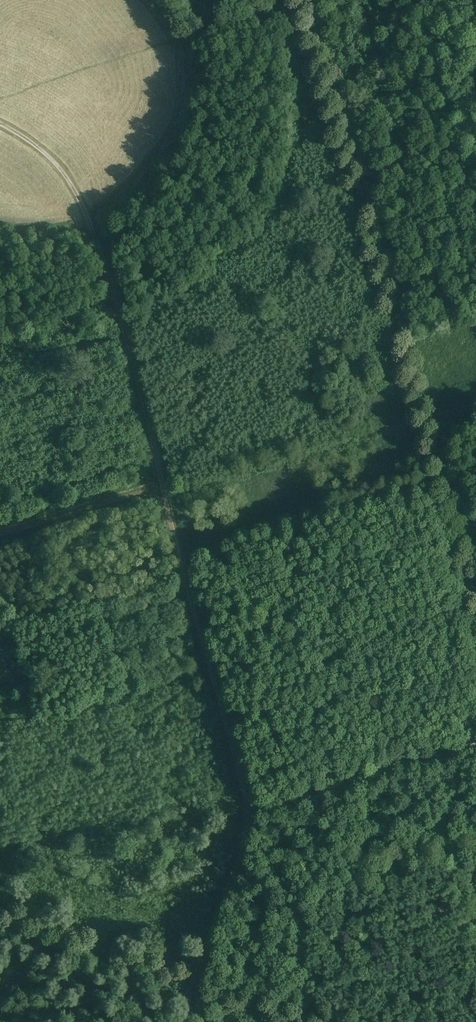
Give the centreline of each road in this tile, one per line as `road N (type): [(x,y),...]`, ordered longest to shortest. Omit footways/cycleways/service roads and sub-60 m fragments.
road 1 (track): [(175,1021),(247,822),(245,785),(91,227),(50,157),(0,125)]
road 2 (track): [(475,576),(299,0)]

